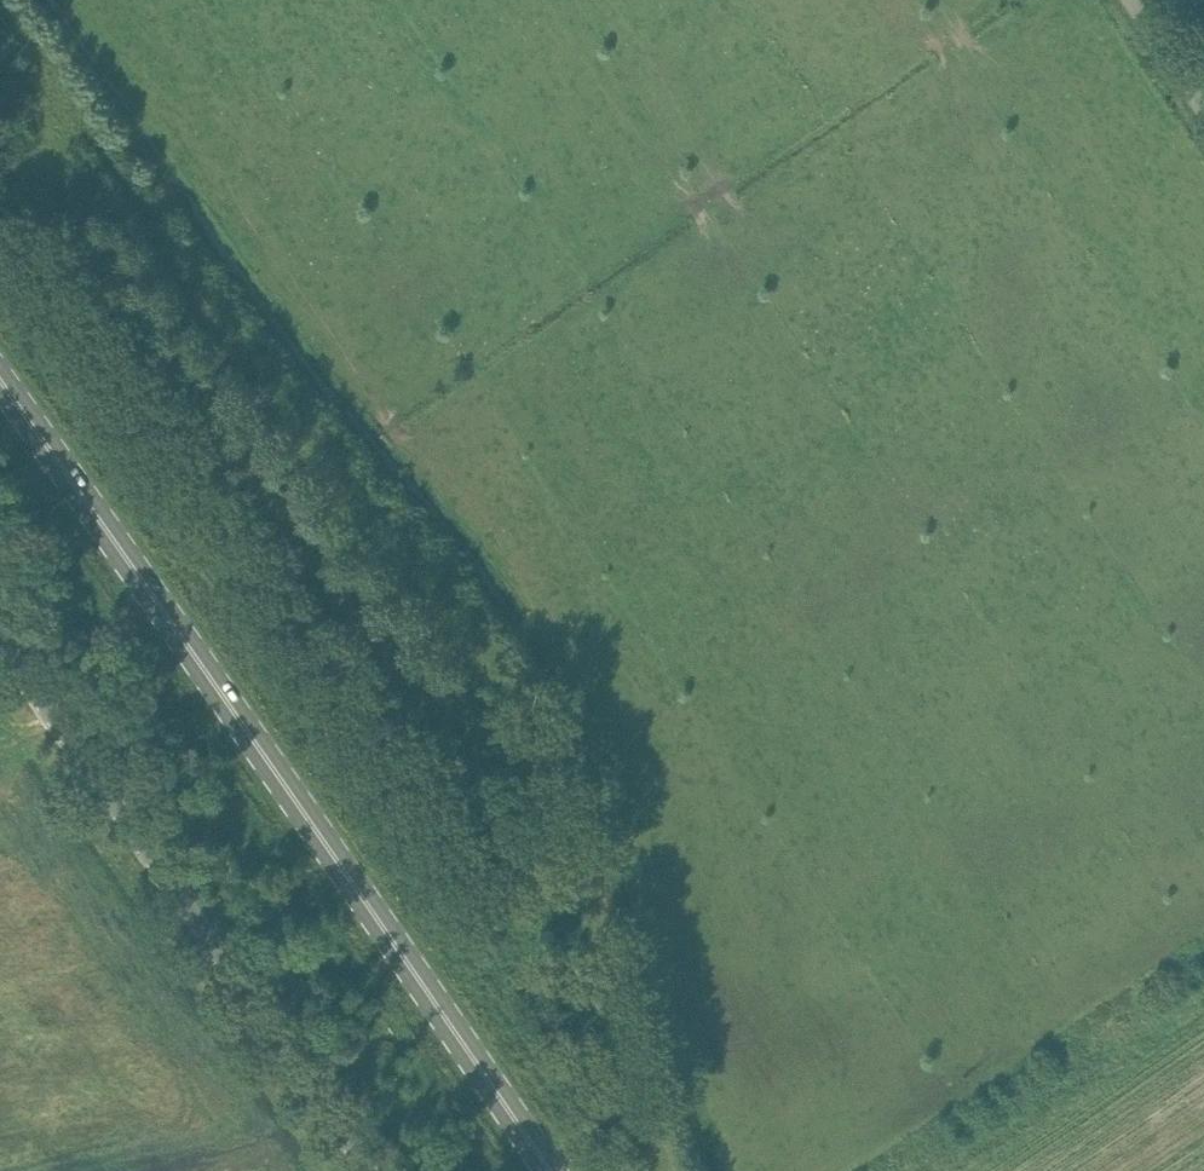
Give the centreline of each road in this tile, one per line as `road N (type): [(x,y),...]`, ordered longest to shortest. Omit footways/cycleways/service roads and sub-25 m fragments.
road 1 (secondary): [(531,1170),(0,395)]
road 2 (unclassified): [(368,1170),(0,639)]
road 3 (unclassified): [(1203,107),(1133,0)]

